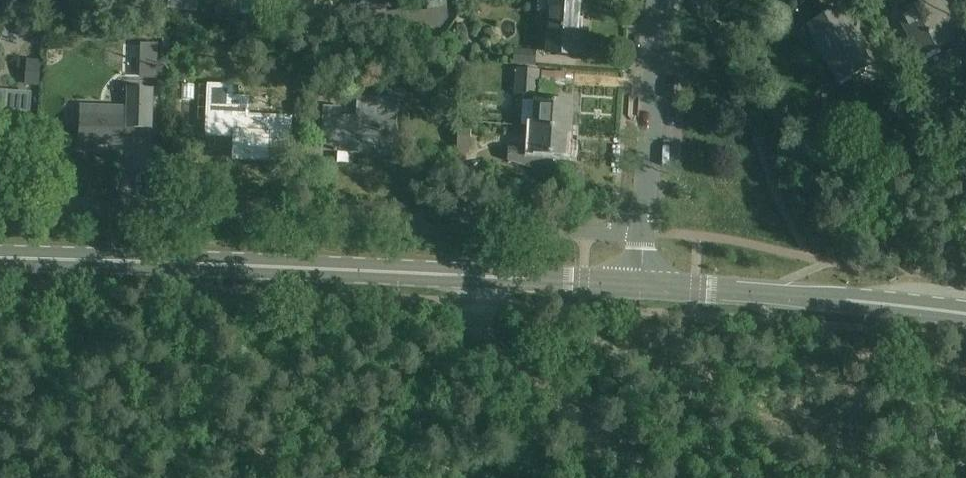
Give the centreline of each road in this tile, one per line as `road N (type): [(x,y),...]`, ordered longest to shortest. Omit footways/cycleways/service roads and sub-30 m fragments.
road 1 (residential): [(642,231),(0,209)]
road 2 (secondary): [(479,276),(0,259)]
road 3 (secondary): [(965,315),(639,284)]
road 4 (residential): [(479,276),(488,339),(651,477)]
road 5 (residential): [(642,231),(661,0)]
road 6 (track): [(459,356),(423,365),(393,388),(338,477)]
road 7 (secondary): [(639,284),(479,276)]

